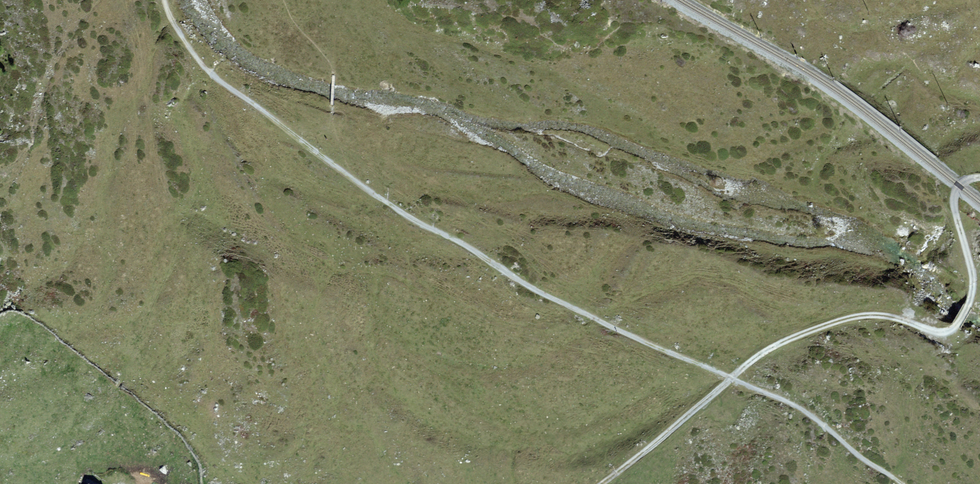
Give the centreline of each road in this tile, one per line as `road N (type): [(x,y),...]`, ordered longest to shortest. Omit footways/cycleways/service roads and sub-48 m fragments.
road 1 (track): [(902,483),(796,407),(569,307),(409,218),(327,161)]
road 2 (track): [(979,178),(959,186),(954,201),(976,283),(958,327),(937,334),(870,315),(805,333),(771,349),(597,483)]
road 3 (track): [(327,161),(211,74),(164,0)]

